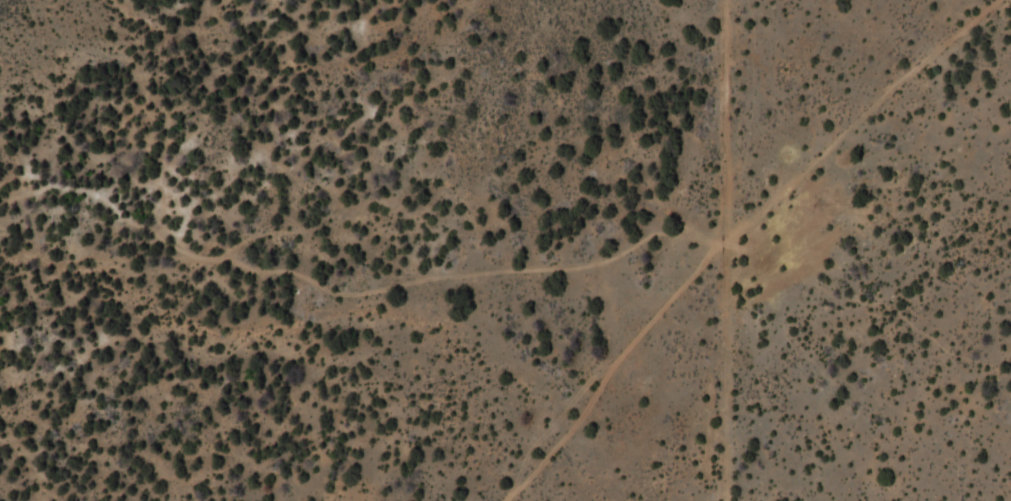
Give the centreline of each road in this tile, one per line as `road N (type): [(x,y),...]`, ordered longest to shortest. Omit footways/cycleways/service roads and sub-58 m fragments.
road 1 (track): [(995,0),(725,239),(501,500)]
road 2 (track): [(724,500),(725,0)]

